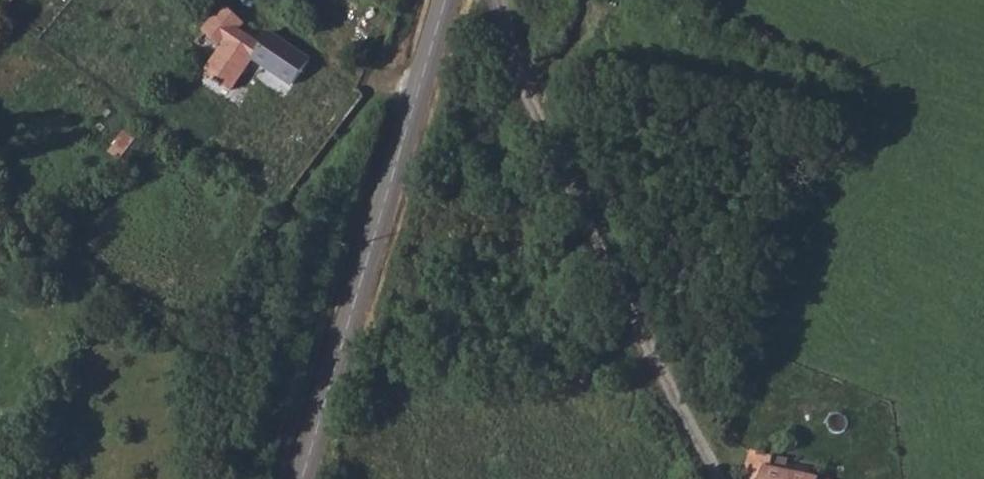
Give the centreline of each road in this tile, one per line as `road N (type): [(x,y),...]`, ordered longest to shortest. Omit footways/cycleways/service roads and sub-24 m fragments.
road 1 (track): [(502,0),(568,173),(662,372),(726,478)]
road 2 (tertiary): [(305,478),(445,0)]

